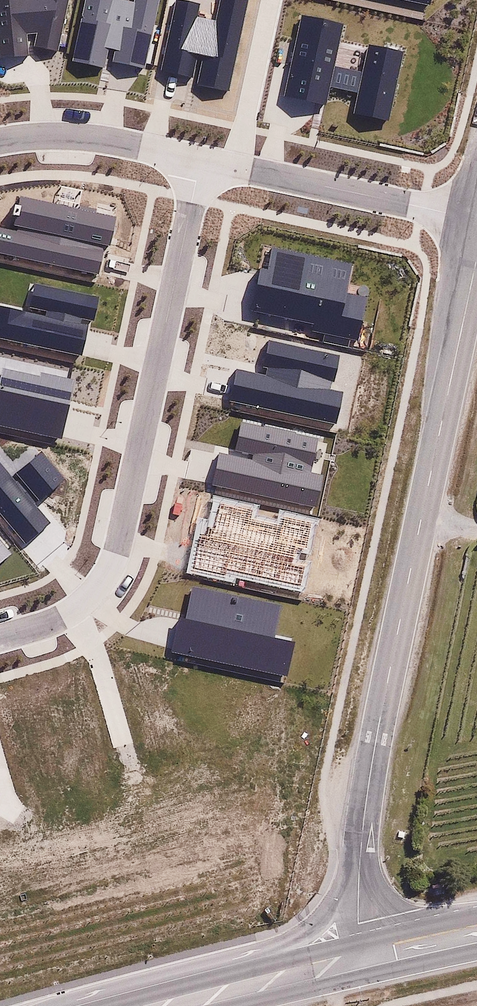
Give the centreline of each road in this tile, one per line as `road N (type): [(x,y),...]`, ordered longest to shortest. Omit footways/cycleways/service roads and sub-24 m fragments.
road 1 (residential): [(476,255),(378,732),(360,874)]
road 2 (residential): [(0,639),(44,626),(91,598),(116,554),(199,163)]
road 3 (residential): [(199,163),(476,219)]
road 4 (residential): [(0,139),(93,138),(199,163)]
road 5 (primary): [(250,983),(323,921),(360,874)]

